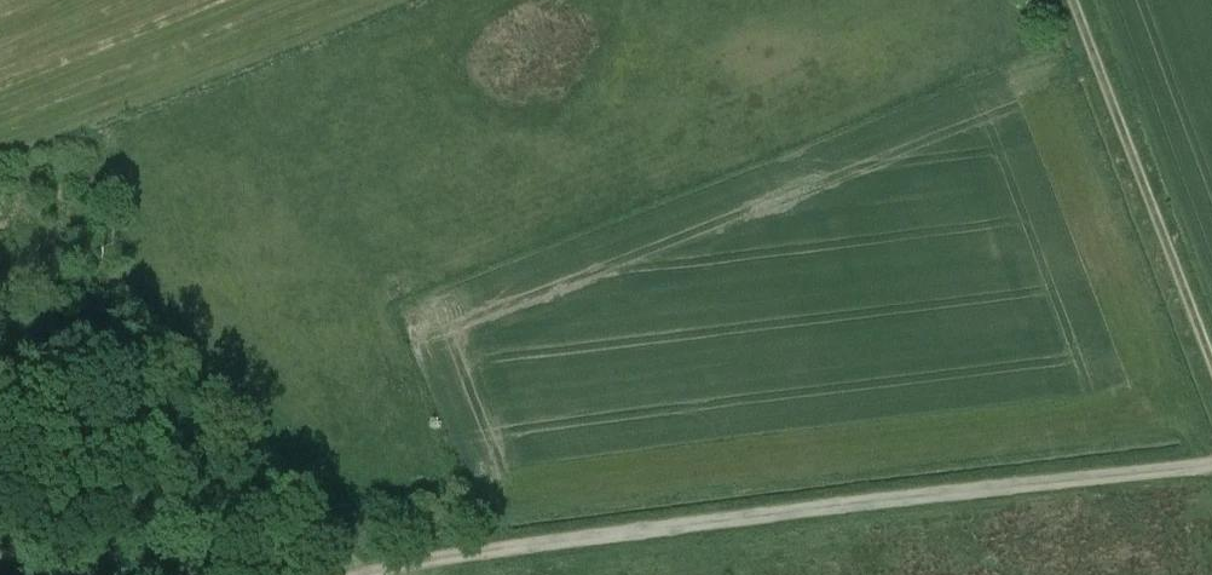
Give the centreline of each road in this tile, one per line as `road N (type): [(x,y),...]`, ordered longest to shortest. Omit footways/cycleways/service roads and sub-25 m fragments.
road 1 (track): [(1211,464),(447,574)]
road 2 (track): [(1211,333),(1087,0)]
road 3 (track): [(0,426),(164,353)]

